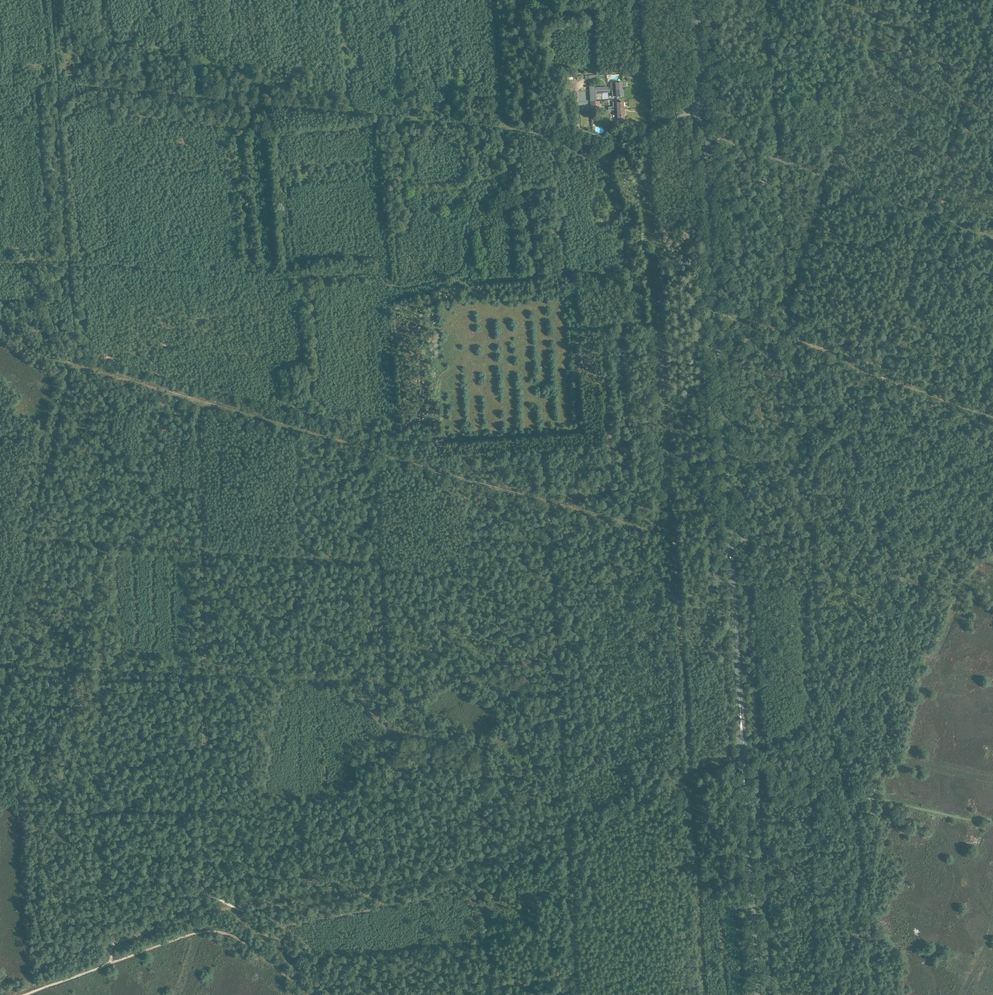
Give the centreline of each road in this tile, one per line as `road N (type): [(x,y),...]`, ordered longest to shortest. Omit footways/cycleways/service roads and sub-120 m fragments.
road 1 (track): [(705,994),(649,131)]
road 2 (secondary): [(757,994),(704,134)]
road 3 (track): [(671,498),(656,524),(642,529),(69,365),(0,322)]
road 4 (track): [(743,756),(691,772),(617,816),(477,864),(217,911),(119,942),(112,963)]
road 5 (track): [(0,643),(77,346),(52,0)]
road 6 (track): [(58,83),(499,127),(599,160),(626,145)]
road 7 (track): [(579,994),(550,503)]
road 8 (track): [(308,994),(240,940),(206,932),(25,994)]
road 9 (track): [(730,320),(780,329),(992,418)]
road 10 (unclassified): [(992,238),(775,158)]
road 11 (track): [(930,215),(992,11)]
road 12 (unclassified): [(582,82),(584,132),(623,145),(683,113),(703,112)]
road 13 (track): [(879,376),(929,215)]
road 14 (unclassified): [(775,158),(766,0)]
road 15 (track): [(492,0),(506,128)]
road 16 (track): [(663,123),(654,73),(644,63),(640,0)]

